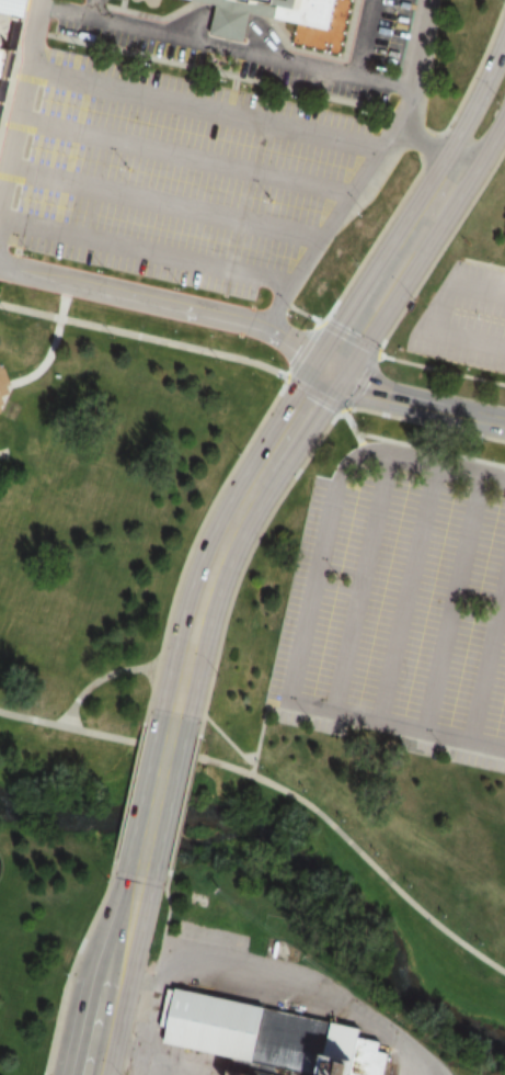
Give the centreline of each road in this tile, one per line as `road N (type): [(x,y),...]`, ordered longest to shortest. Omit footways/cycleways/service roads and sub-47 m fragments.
road 1 (secondary): [(175,713),(203,597),(233,519),(457,166)]
road 2 (residential): [(331,371),(267,328),(0,265)]
road 3 (primary): [(137,876),(78,965),(54,1074)]
road 4 (secondary): [(137,876),(93,1074)]
road 5 (residential): [(504,425),(387,399),(331,371)]
road 6 (secondary): [(137,876),(175,713)]
road 7 (secondary): [(504,38),(461,134),(457,166)]

